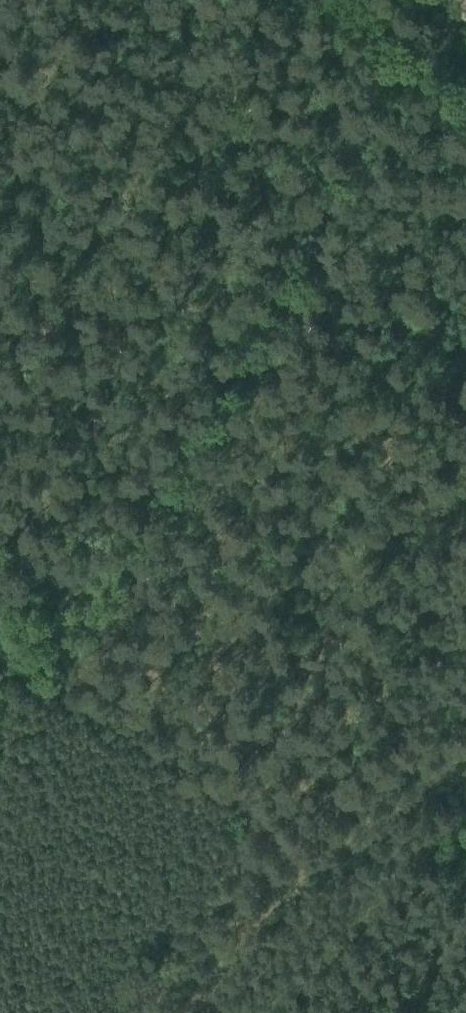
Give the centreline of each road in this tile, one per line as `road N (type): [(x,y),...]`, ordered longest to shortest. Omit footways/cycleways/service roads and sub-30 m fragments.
road 1 (track): [(0,666),(343,867)]
road 2 (track): [(465,750),(199,1012)]

